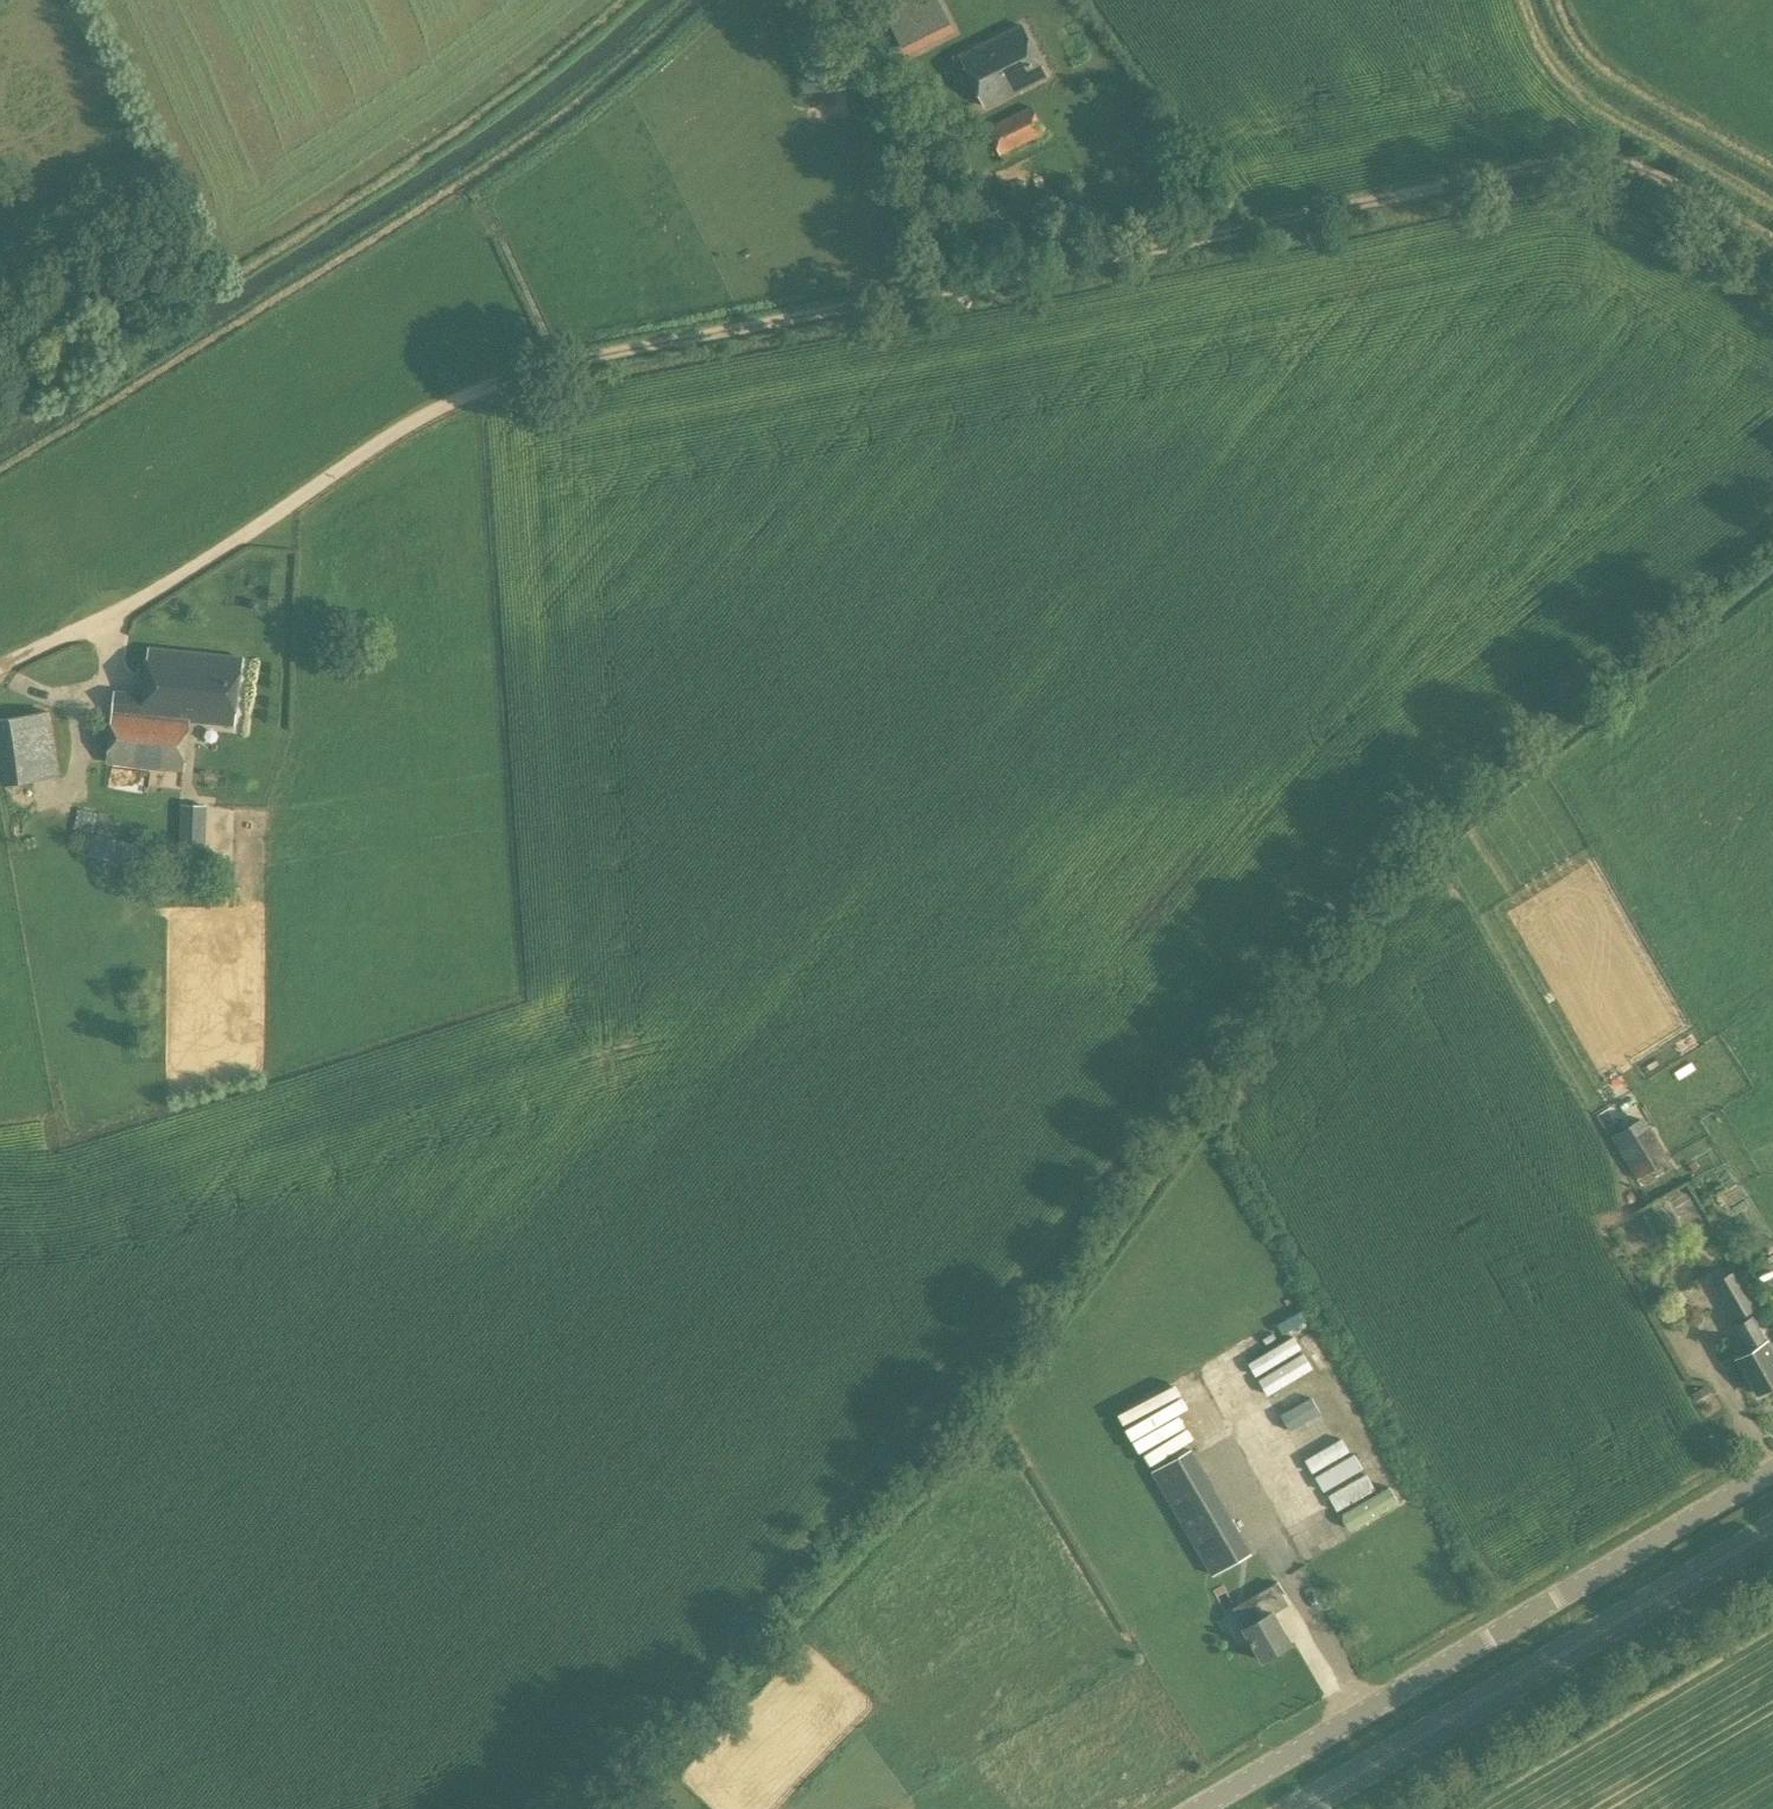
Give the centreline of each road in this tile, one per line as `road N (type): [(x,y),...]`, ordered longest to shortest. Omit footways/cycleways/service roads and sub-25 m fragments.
road 1 (track): [(0,666),(146,597),(431,414),(548,369),(1588,162),(1649,173),(1772,242)]
road 2 (unclassified): [(1196,1808),(1772,1471)]
road 3 (secondary): [(1302,1808),(1772,1532)]

